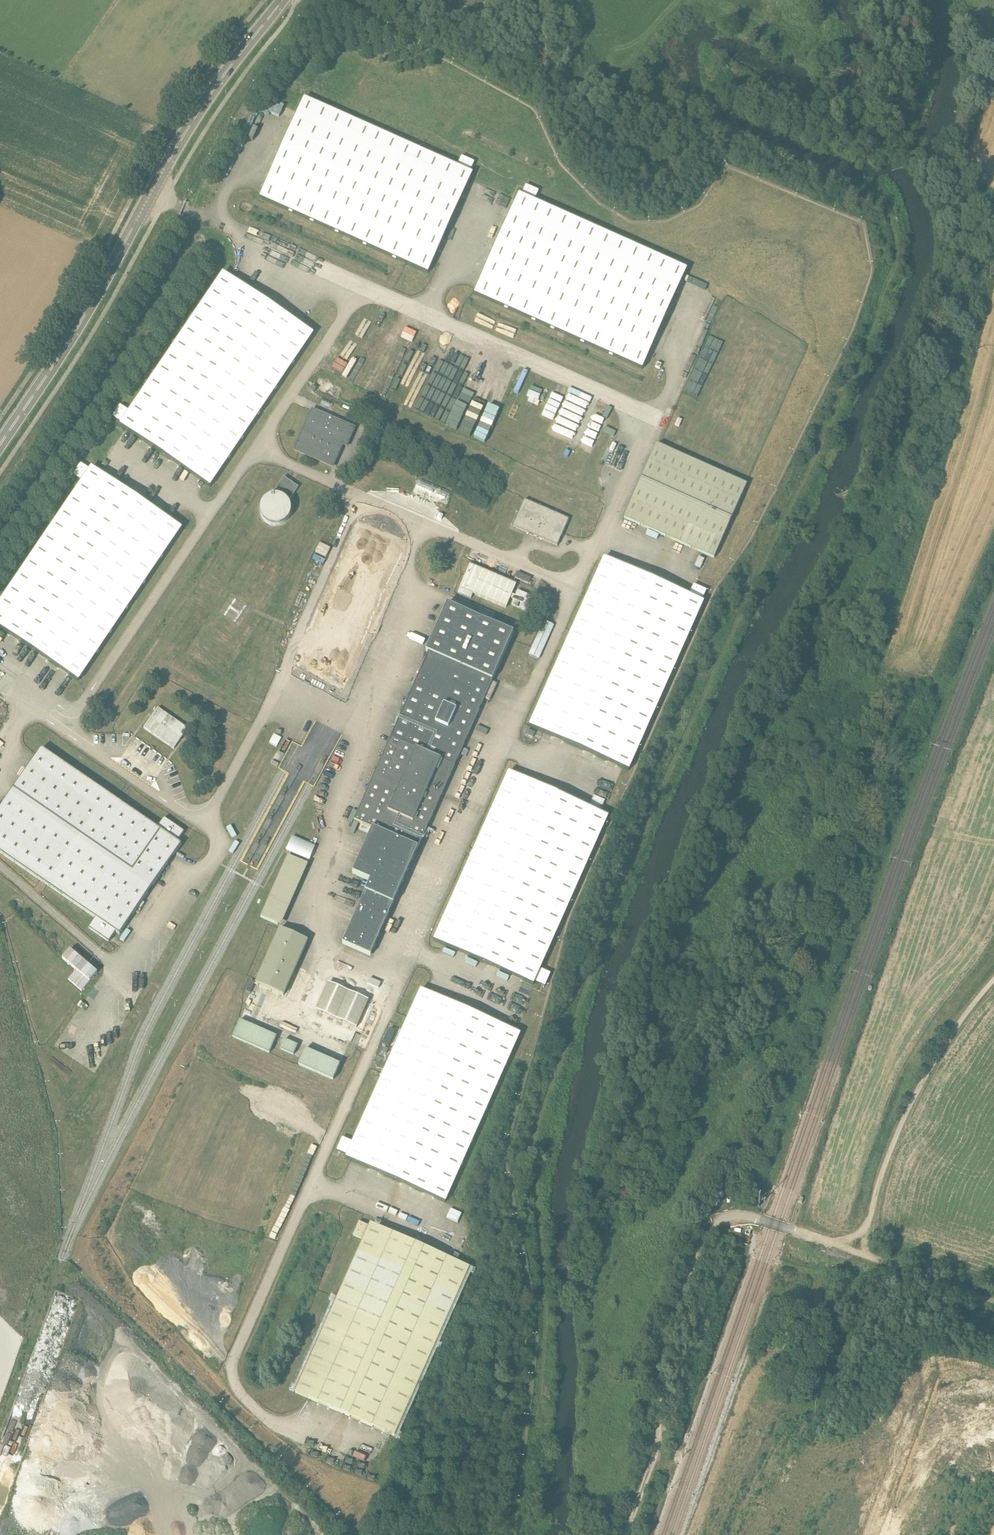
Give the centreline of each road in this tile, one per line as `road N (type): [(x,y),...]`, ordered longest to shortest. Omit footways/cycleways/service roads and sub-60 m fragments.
road 1 (tertiary): [(0,443),(88,308),(209,95),(283,0)]
road 2 (track): [(627,1534),(660,1444),(665,1353),(715,1226)]
road 3 (track): [(860,1259),(823,1385),(810,1412),(762,1454),(729,1534)]
road 4 (track): [(860,1259),(907,1115),(993,985)]

